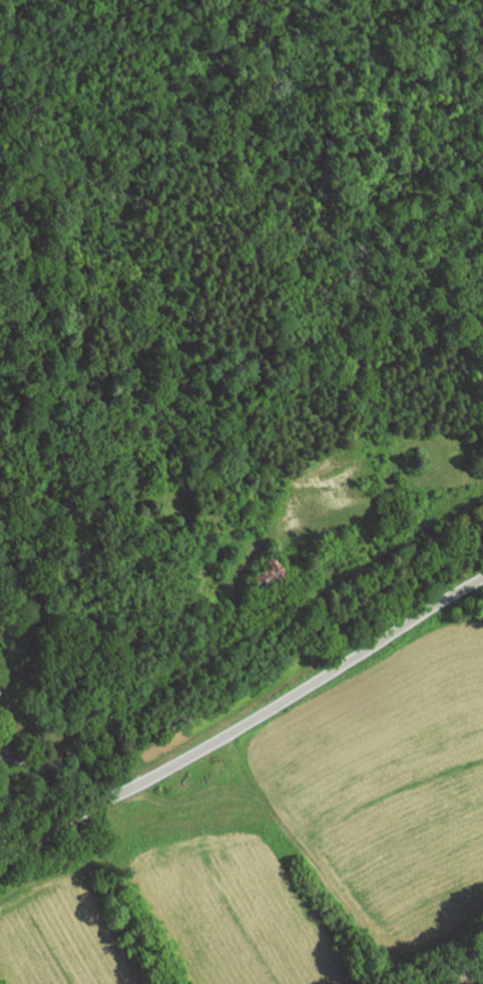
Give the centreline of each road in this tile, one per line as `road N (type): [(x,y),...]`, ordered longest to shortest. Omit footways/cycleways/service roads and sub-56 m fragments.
road 1 (tertiary): [(0,860),(285,700),(482,576)]

